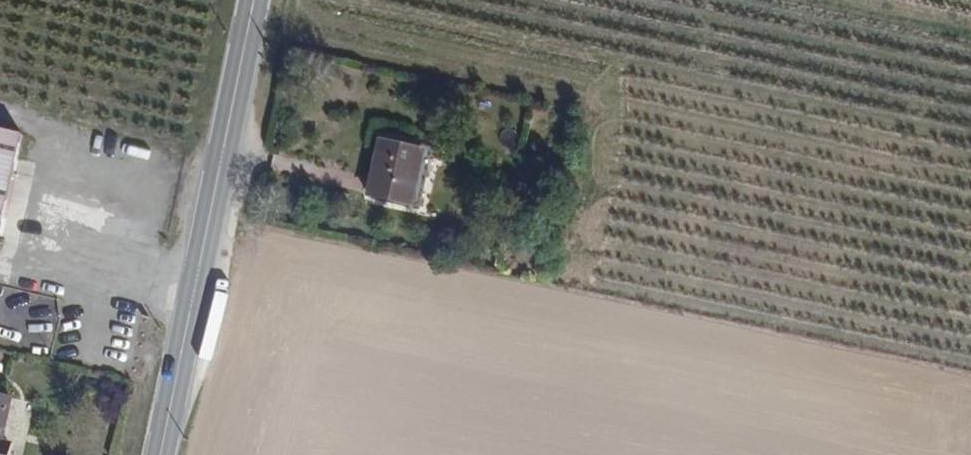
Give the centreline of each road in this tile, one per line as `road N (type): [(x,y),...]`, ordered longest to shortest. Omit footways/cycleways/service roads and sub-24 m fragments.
road 1 (primary): [(161,454),(254,0)]

